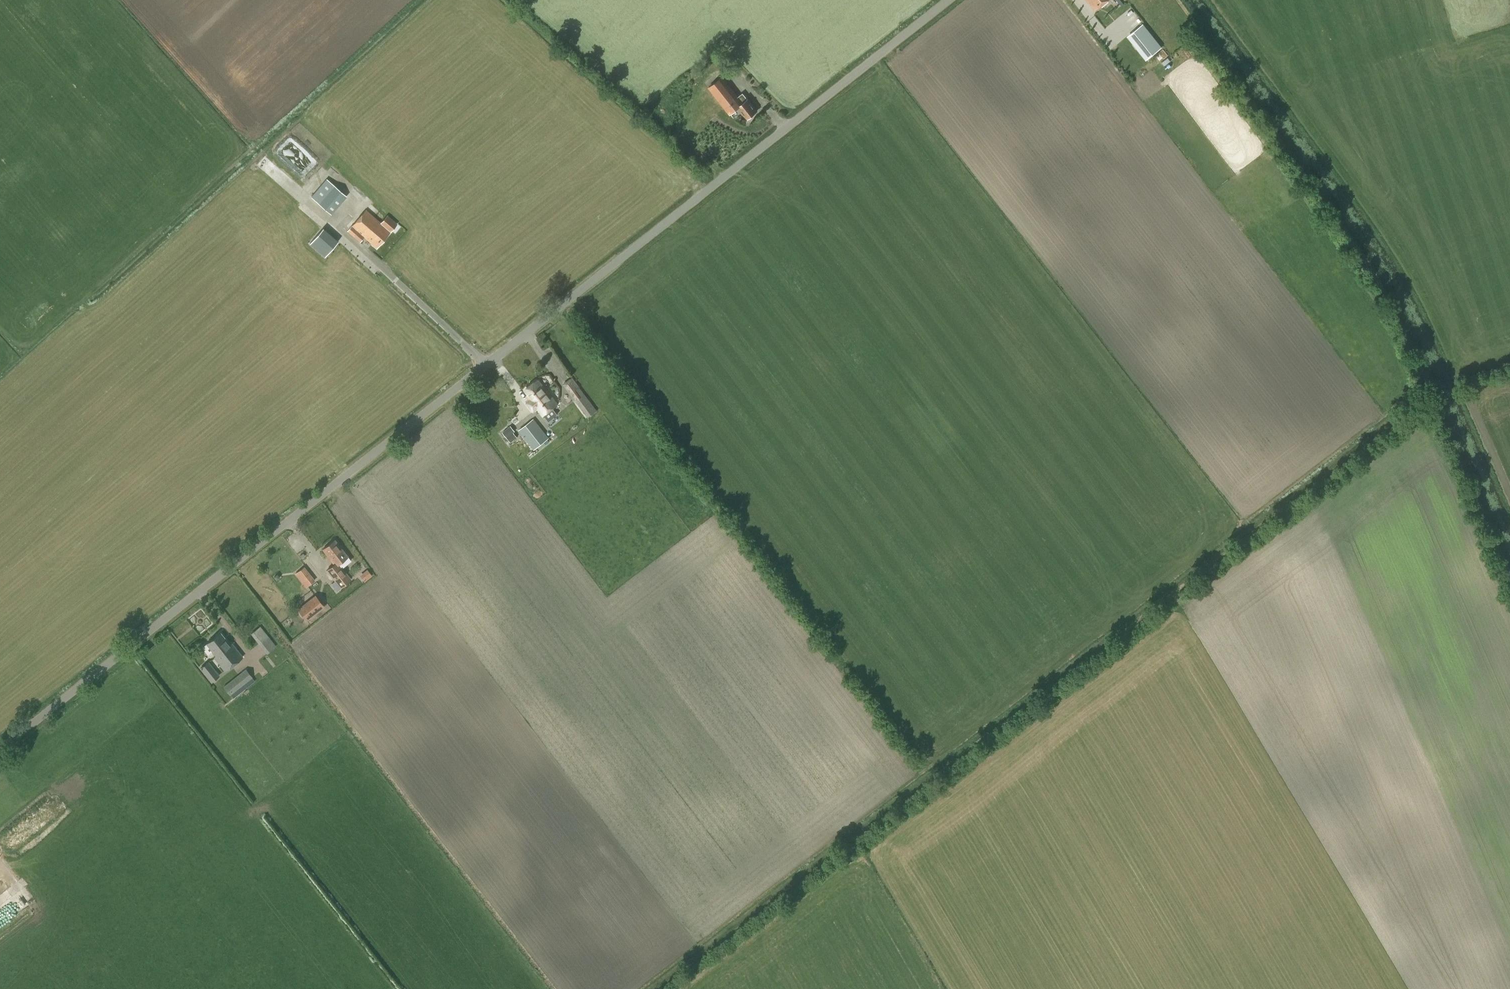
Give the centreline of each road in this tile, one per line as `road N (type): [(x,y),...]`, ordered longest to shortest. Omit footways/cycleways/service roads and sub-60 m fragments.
road 1 (unclassified): [(0,750),(948,0)]

